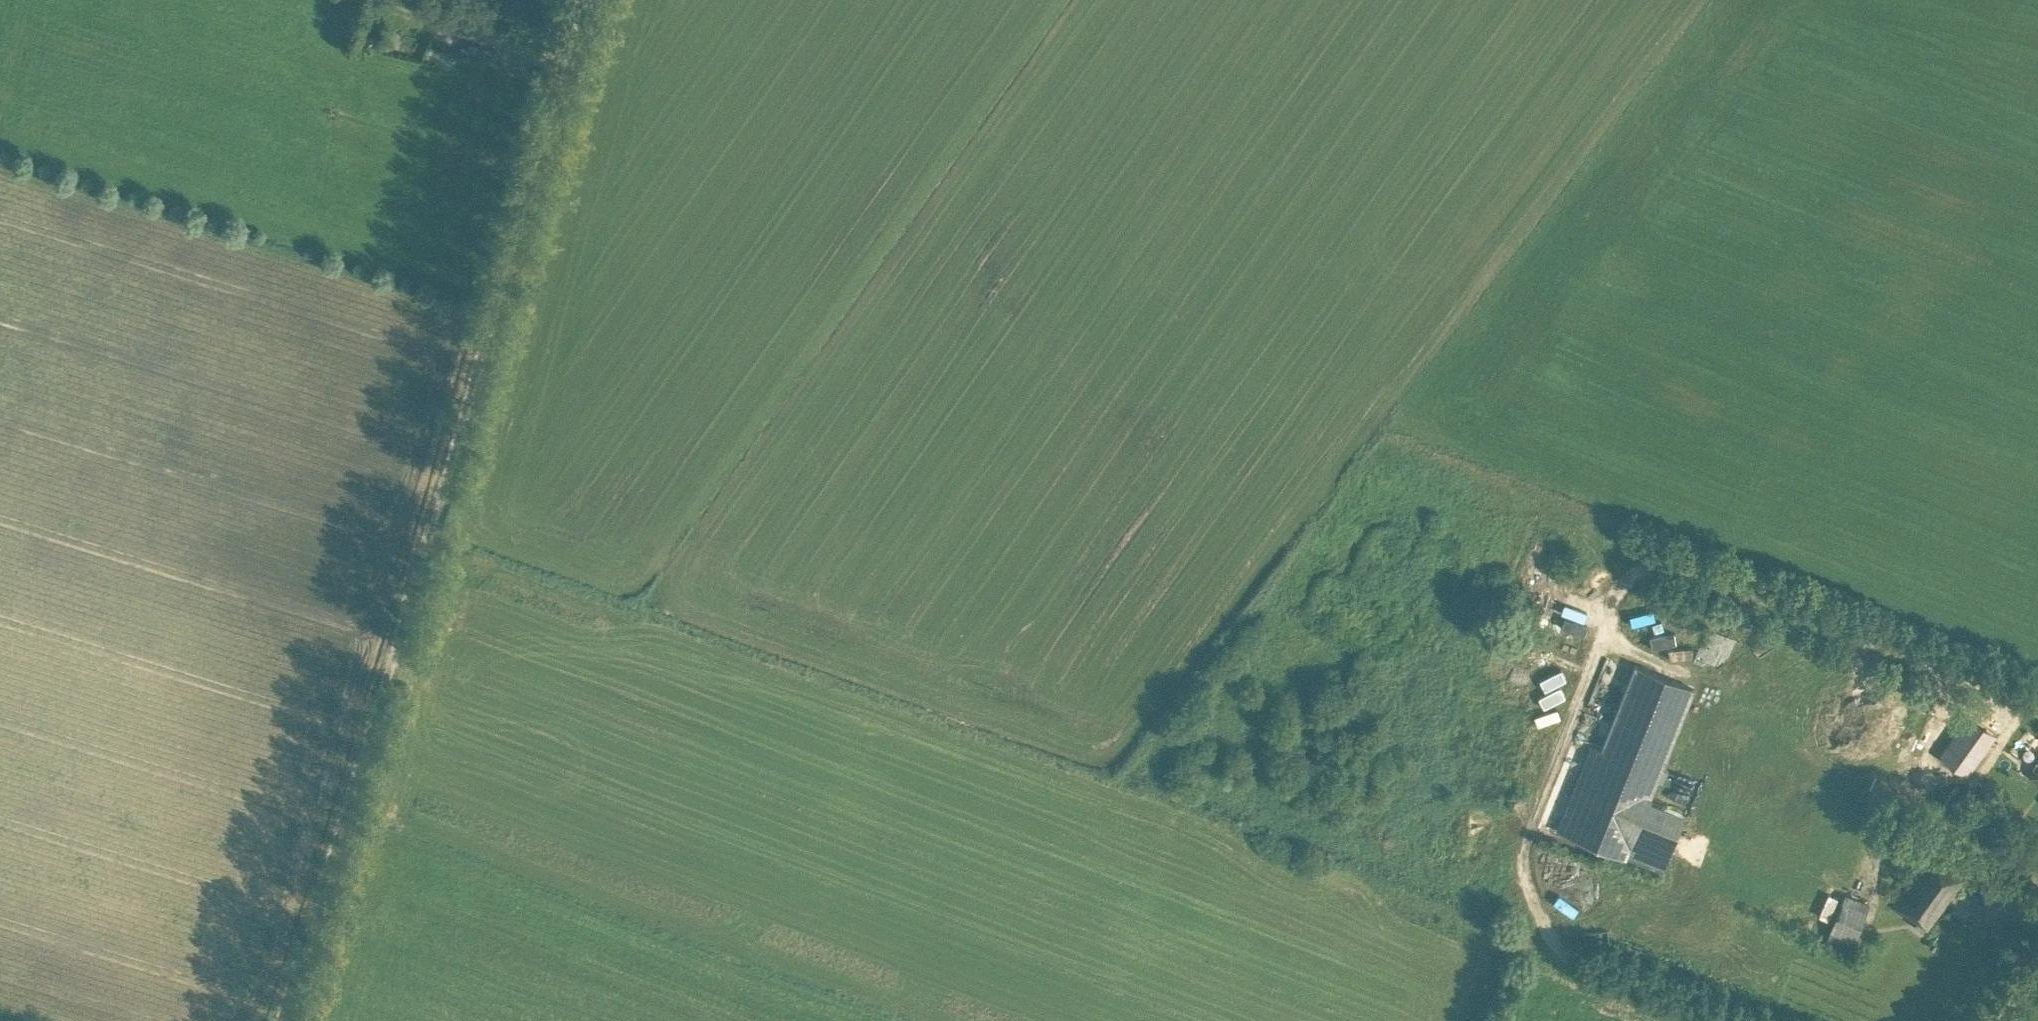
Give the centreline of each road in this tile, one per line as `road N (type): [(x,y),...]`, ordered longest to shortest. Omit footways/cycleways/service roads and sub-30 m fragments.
road 1 (track): [(580,0),(390,664),(276,1020)]

